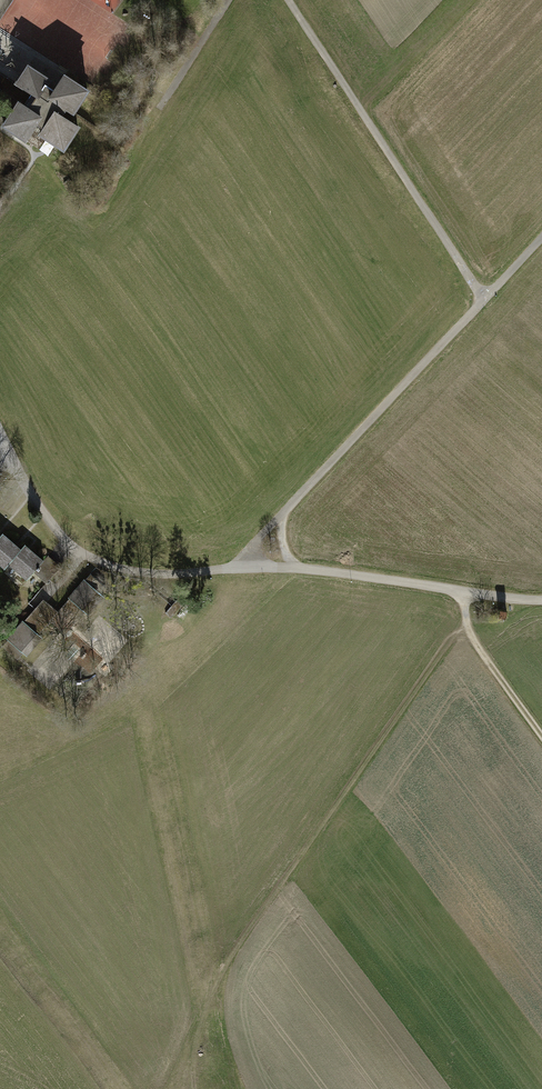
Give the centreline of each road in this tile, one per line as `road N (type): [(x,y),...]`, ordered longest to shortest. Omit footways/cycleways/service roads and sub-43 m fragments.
road 1 (track): [(541,601),(236,566),(541,236)]
road 2 (residential): [(236,566),(211,580),(147,583),(75,558),(40,515),(5,452)]
road 3 (track): [(464,592),(463,622),(541,734)]
road 4 (track): [(157,105),(228,0)]

